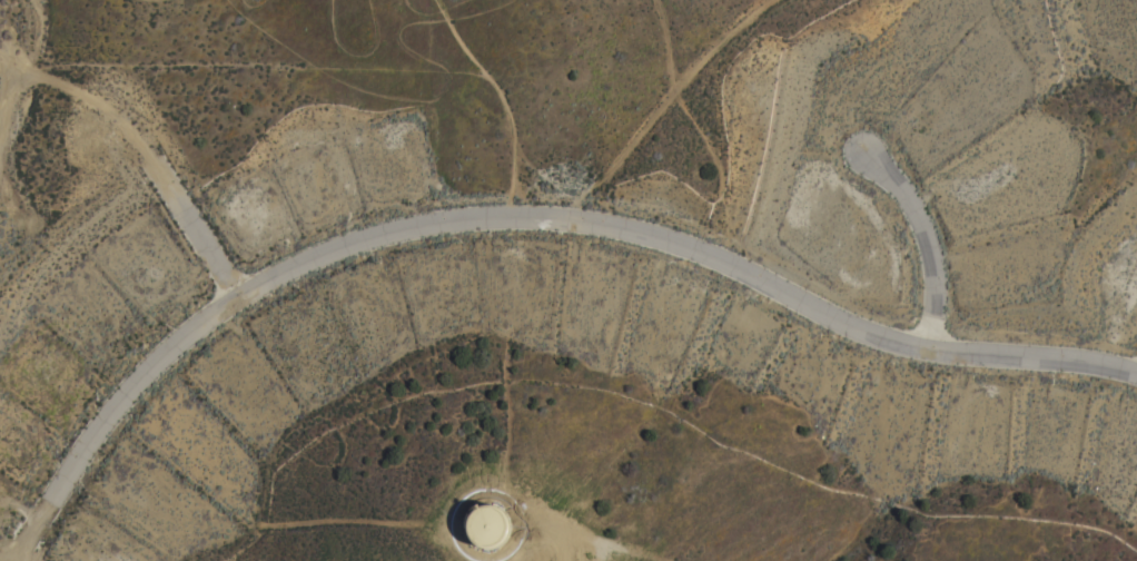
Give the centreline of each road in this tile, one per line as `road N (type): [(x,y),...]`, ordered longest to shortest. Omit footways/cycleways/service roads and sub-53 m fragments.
road 1 (residential): [(1136,375),(894,345),(723,265),(623,230),(513,219),(403,230),(291,264),(194,324),(122,391),(7,560)]
road 2 (residential): [(927,352),(932,296),(926,244),(901,197),(863,157)]
road 3 (residential): [(235,296),(145,157)]

